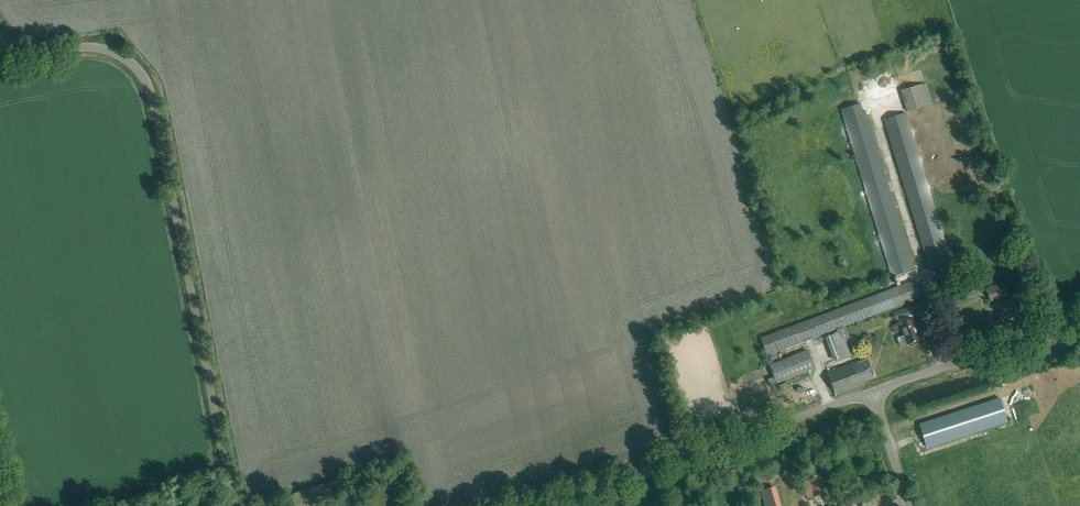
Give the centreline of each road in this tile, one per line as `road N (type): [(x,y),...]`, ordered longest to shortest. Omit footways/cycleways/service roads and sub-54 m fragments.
road 1 (unclassified): [(230,505),(145,81),(110,51),(31,49),(0,35)]
road 2 (unclassified): [(872,391),(543,505)]
road 3 (unclassified): [(872,391),(1079,317)]
road 4 (unclassified): [(909,505),(872,391)]

